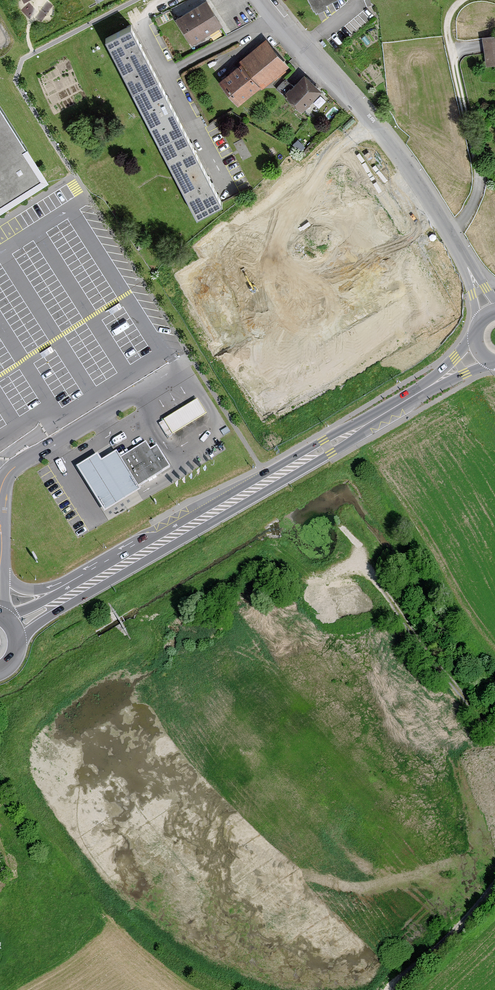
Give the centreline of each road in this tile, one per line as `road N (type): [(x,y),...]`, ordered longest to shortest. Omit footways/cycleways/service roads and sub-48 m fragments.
road 1 (track): [(494,736),(360,561),(315,574),(269,547),(154,612)]
road 2 (primary): [(97,574),(427,387)]
road 3 (residential): [(449,230),(270,0)]
road 4 (track): [(393,989),(494,882)]

